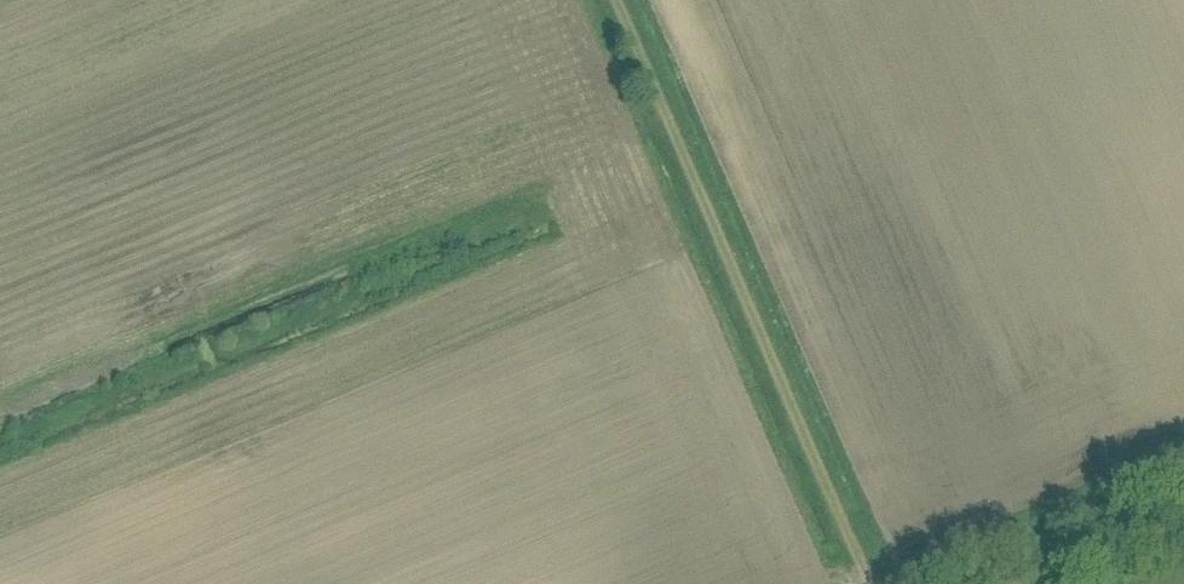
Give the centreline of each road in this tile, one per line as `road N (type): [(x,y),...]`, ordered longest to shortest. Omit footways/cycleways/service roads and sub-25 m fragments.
road 1 (track): [(616,0),(868,583)]
road 2 (track): [(1035,583),(1183,519)]

